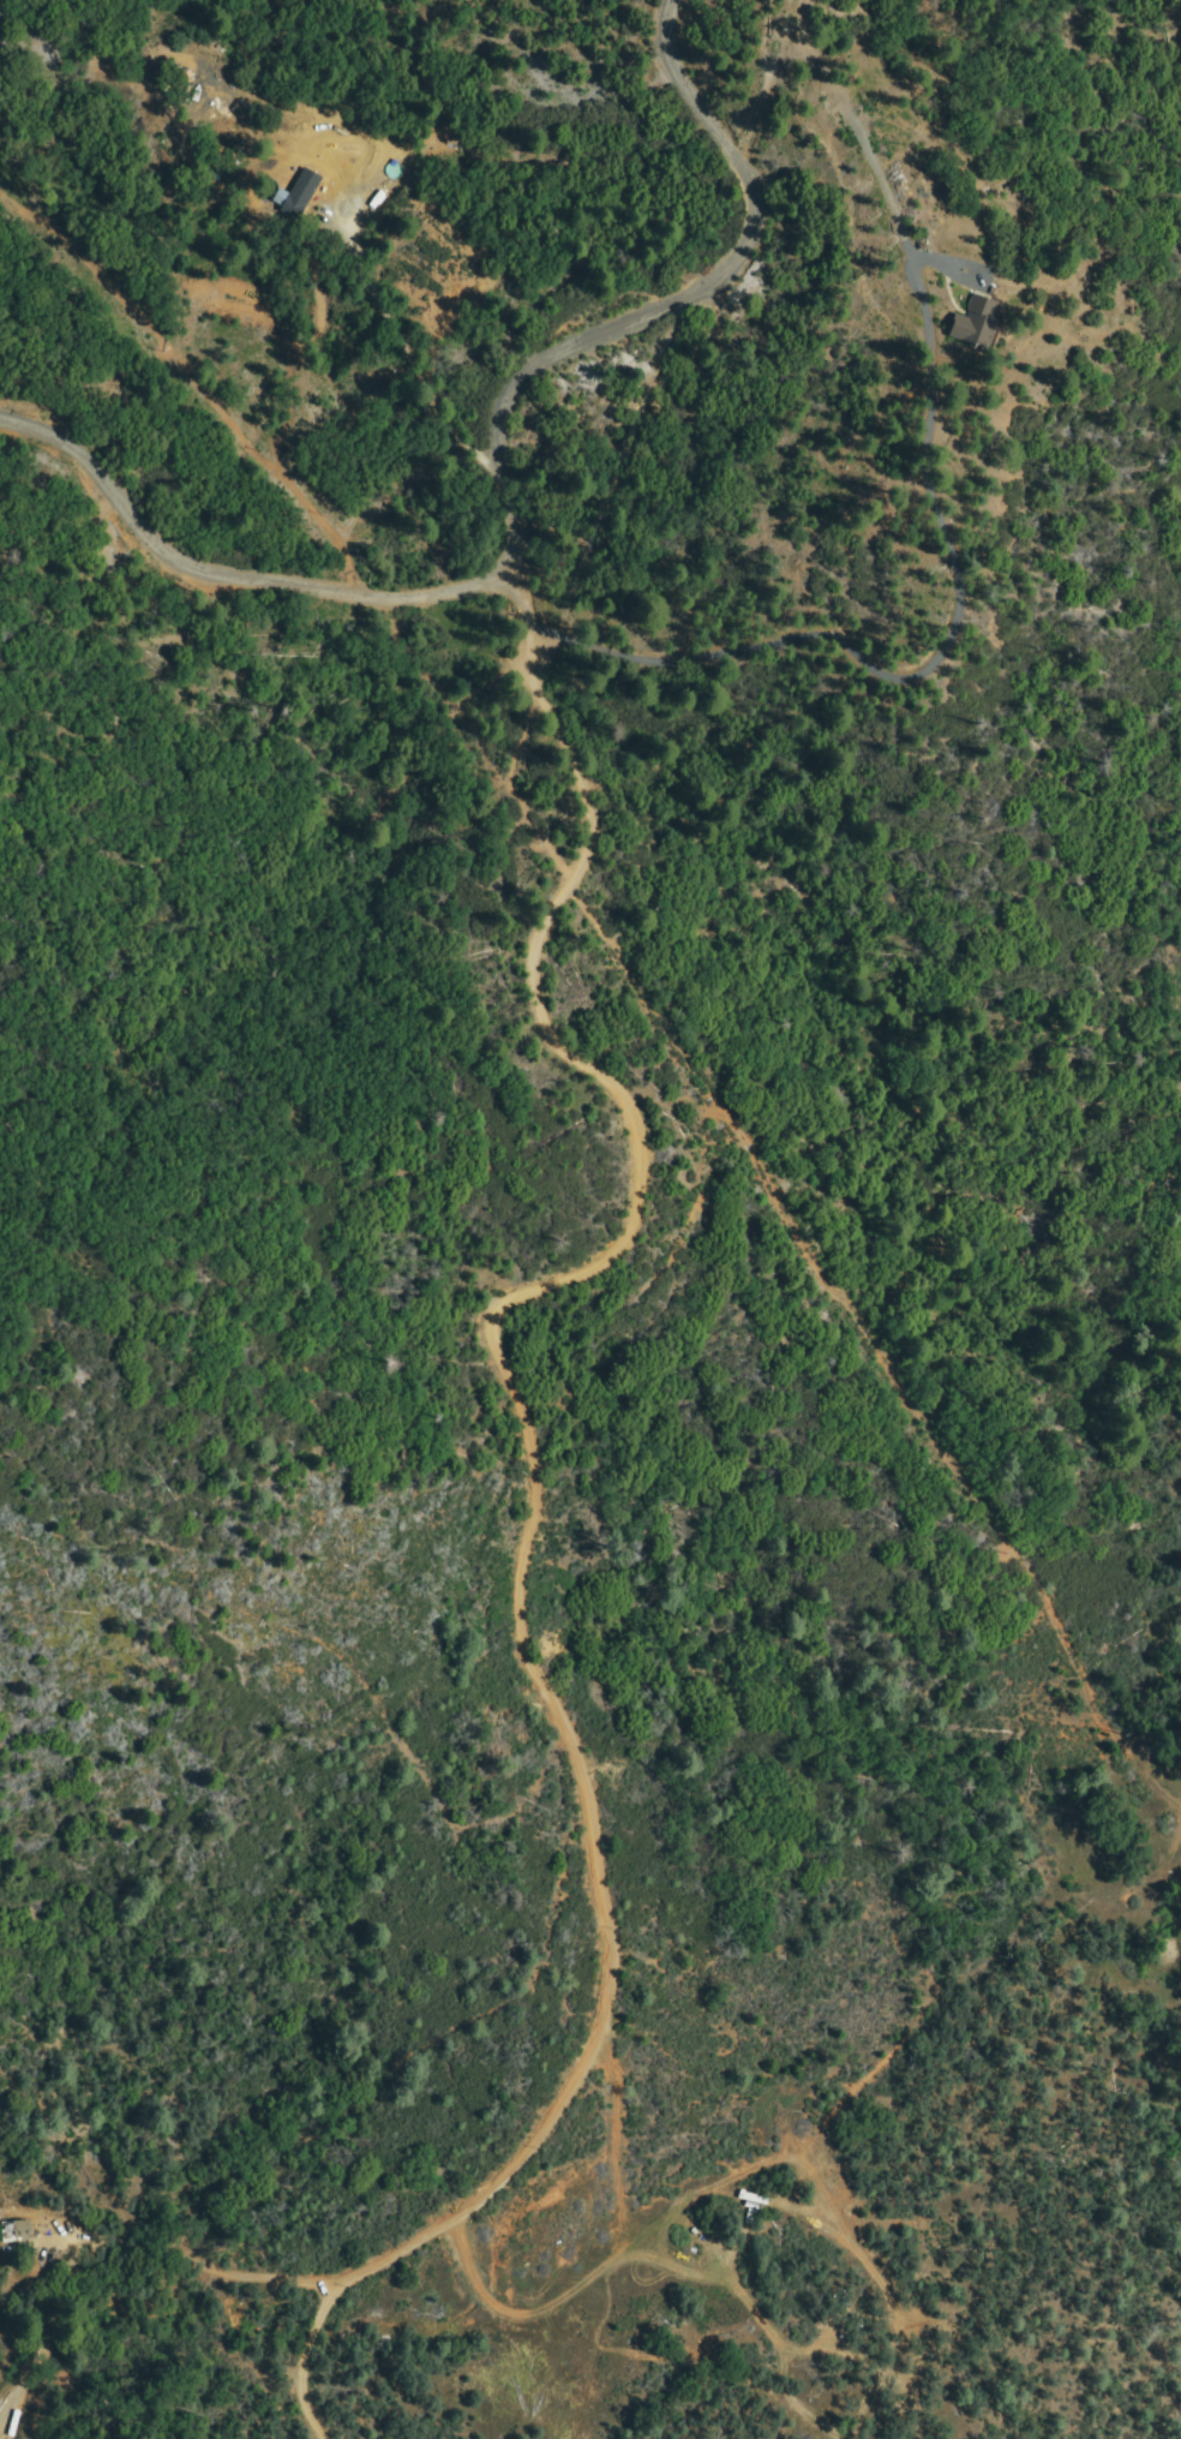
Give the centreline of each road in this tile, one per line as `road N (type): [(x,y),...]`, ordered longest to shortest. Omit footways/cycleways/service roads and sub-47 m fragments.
road 1 (residential): [(320,2438),(293,2355),(310,2297),(460,2217),(565,2102),(611,1993),(599,1871),(522,1649),(539,1472),(481,1334),(492,1310),(512,1299),(600,1278),(630,1259),(643,1231),(643,1180),(637,1129),(610,1076),(562,1050),(534,1003),(502,883),(503,848),(521,818),(508,770),(530,640),(499,575)]
road 2 (residential): [(661,0),(649,40),(651,76),(735,185),(741,220),(735,245),(667,301),(545,357),(511,385),(502,465),(515,556),(499,575)]
road 3 (residential): [(499,575),(401,600),(173,560),(138,537),(60,441),(0,414)]

